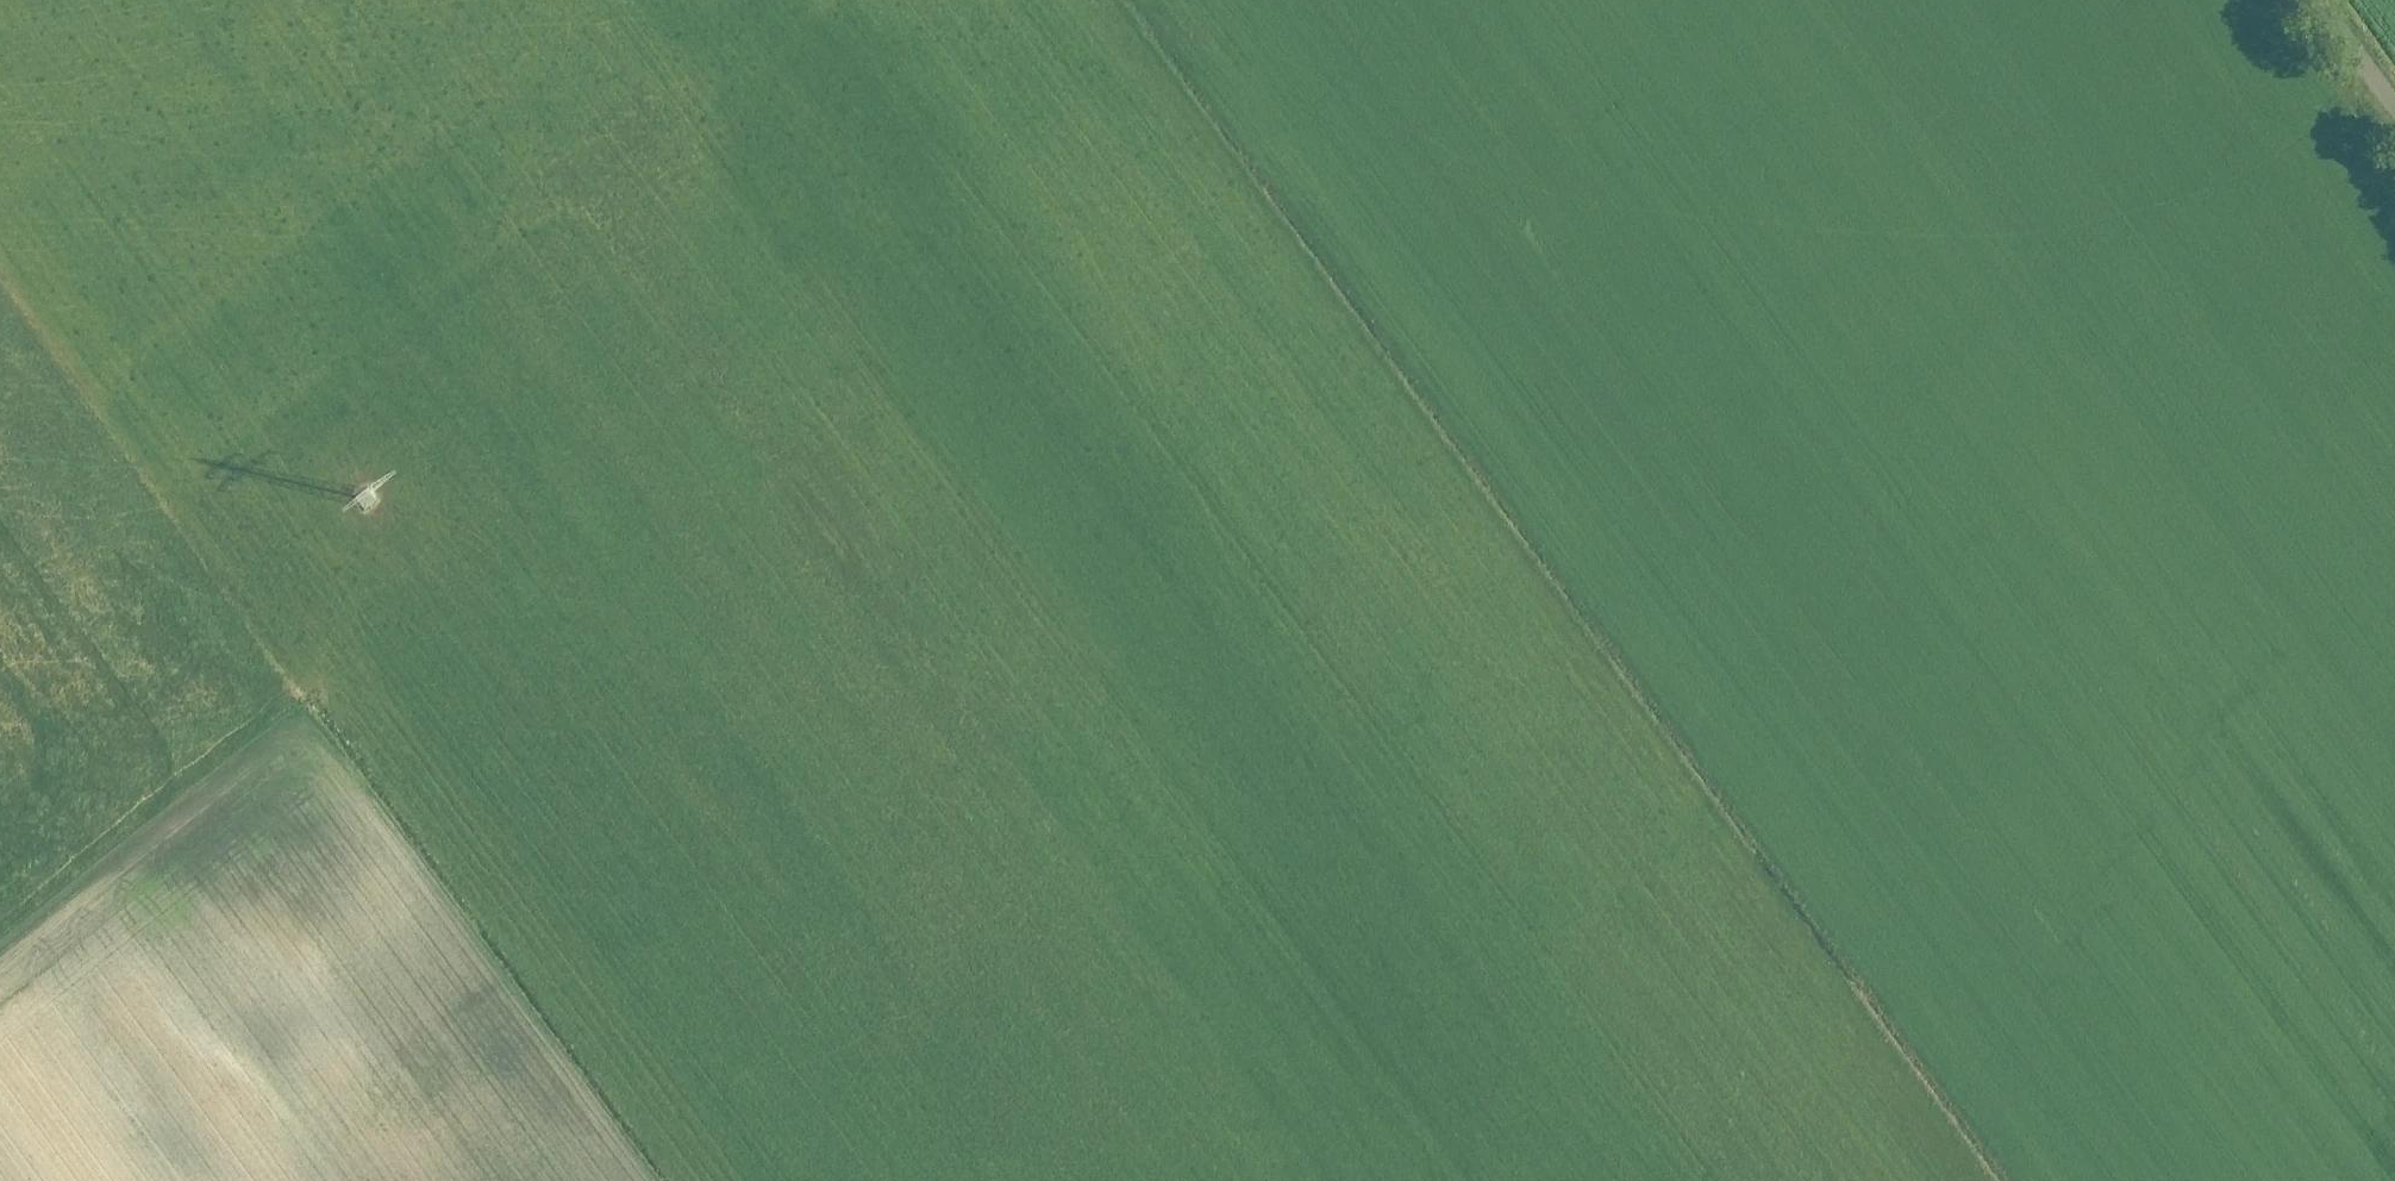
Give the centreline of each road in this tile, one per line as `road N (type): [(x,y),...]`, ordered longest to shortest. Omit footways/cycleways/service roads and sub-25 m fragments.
road 1 (unclassified): [(2394,134),(2297,0)]

